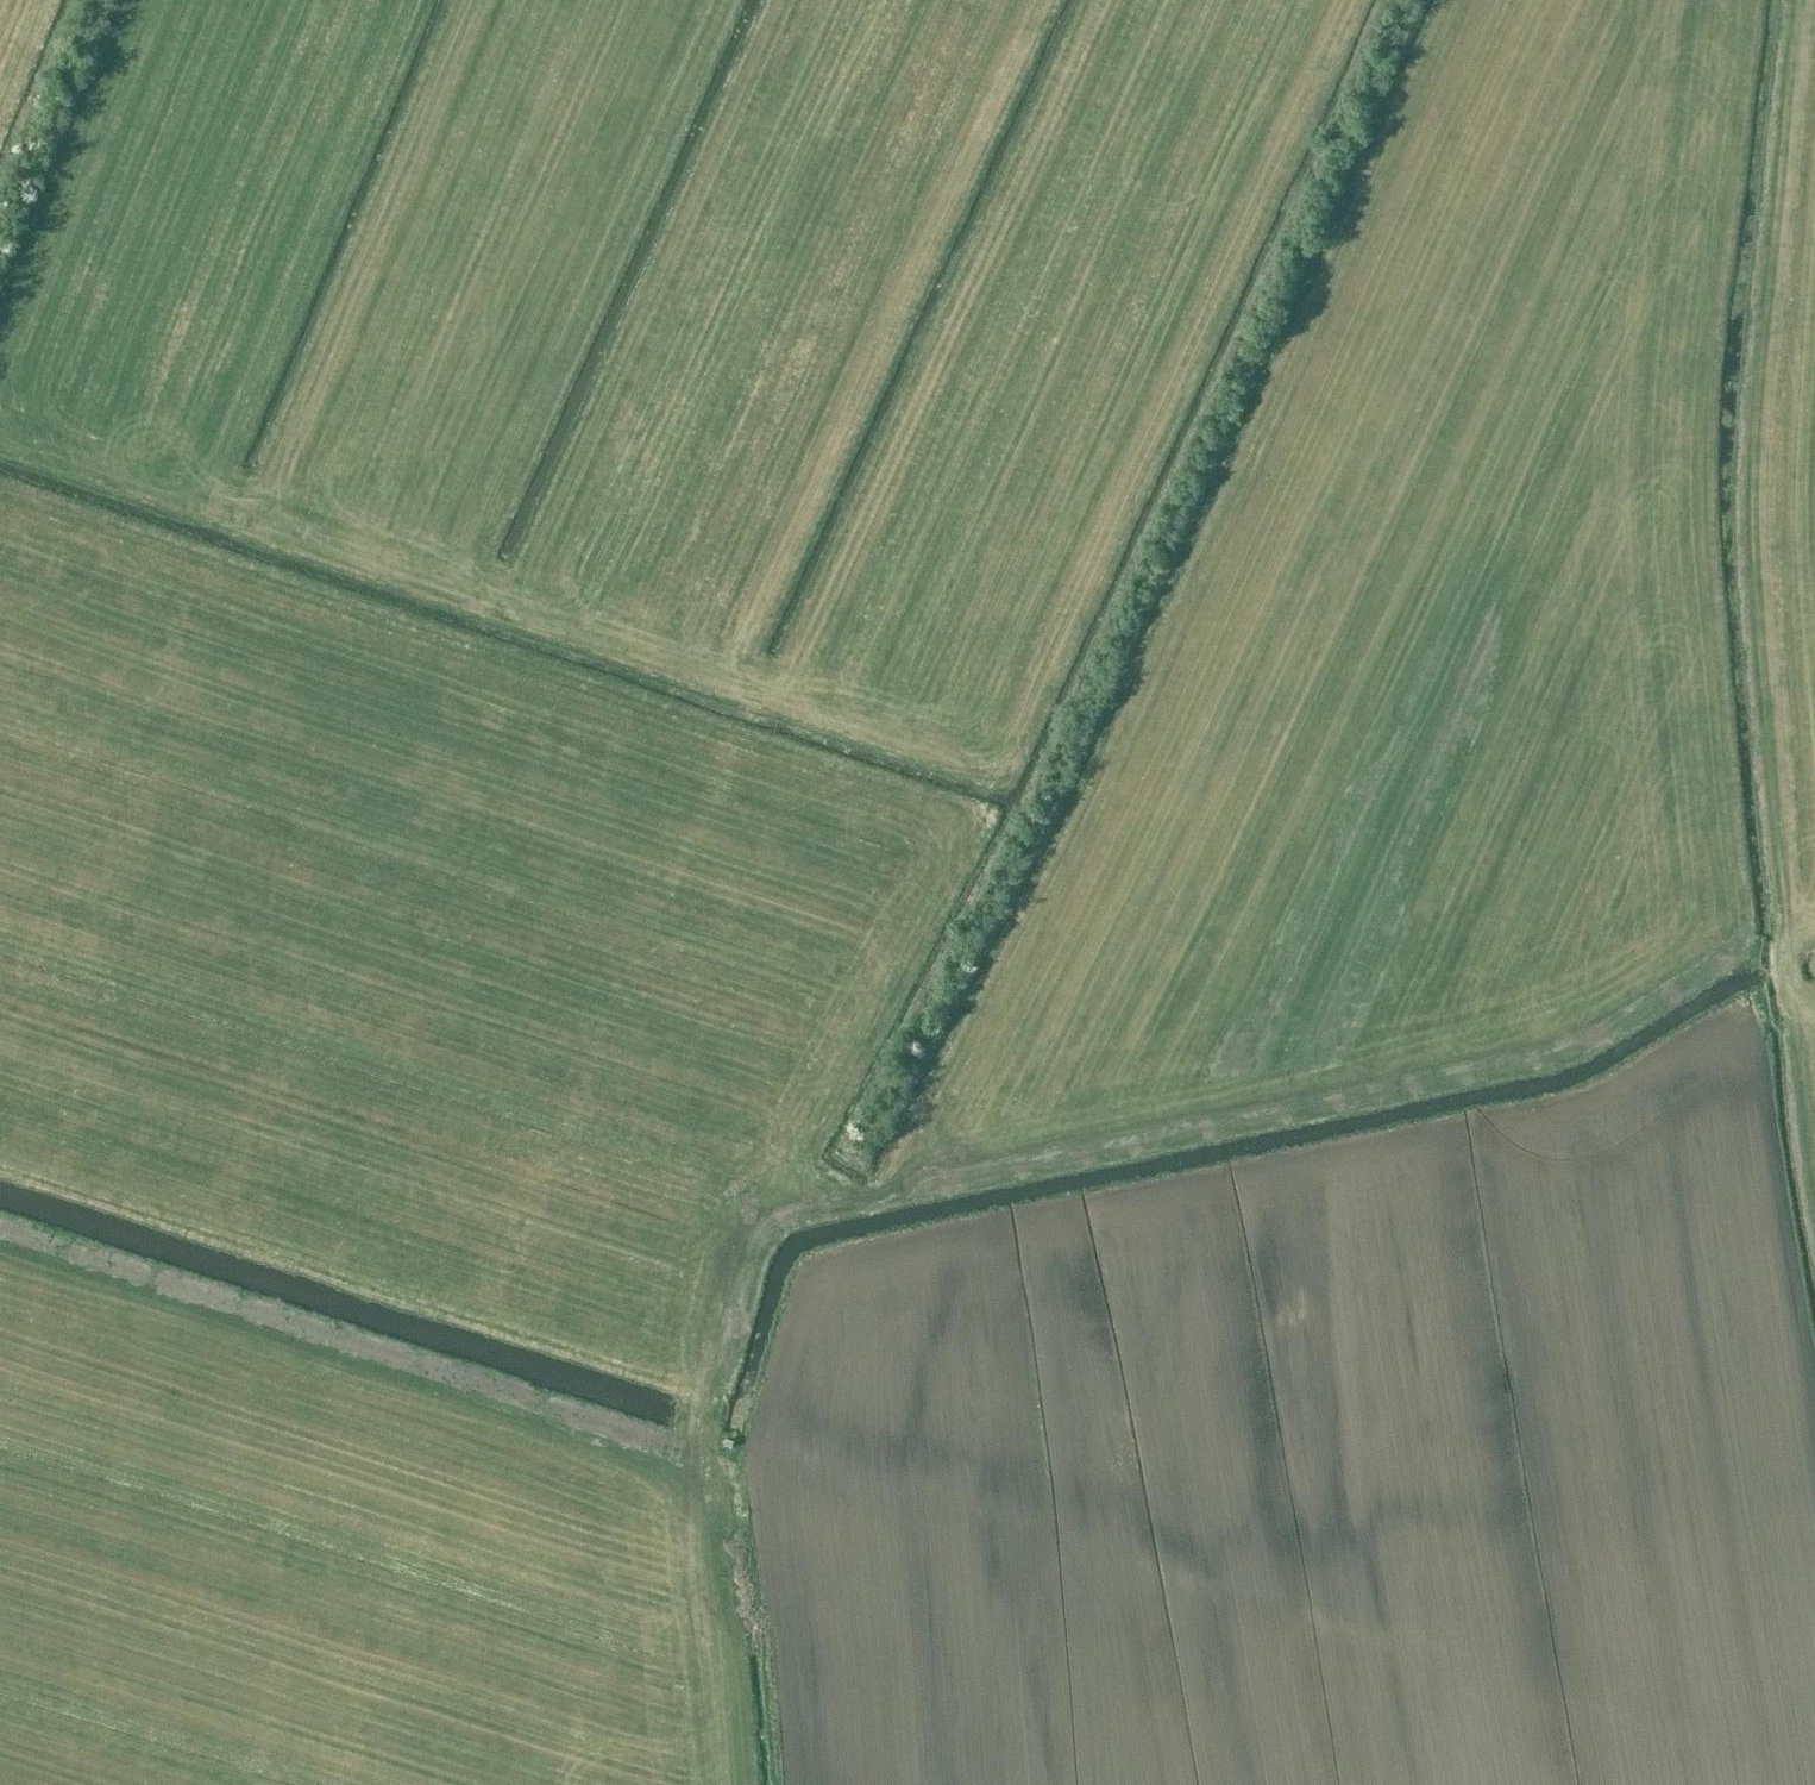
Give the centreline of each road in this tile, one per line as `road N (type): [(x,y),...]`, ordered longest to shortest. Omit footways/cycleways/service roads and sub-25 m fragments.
road 1 (track): [(742,1784),(728,1632),(686,1501),(686,1443),(704,1369),(763,1228),(794,1214),(940,1187)]

